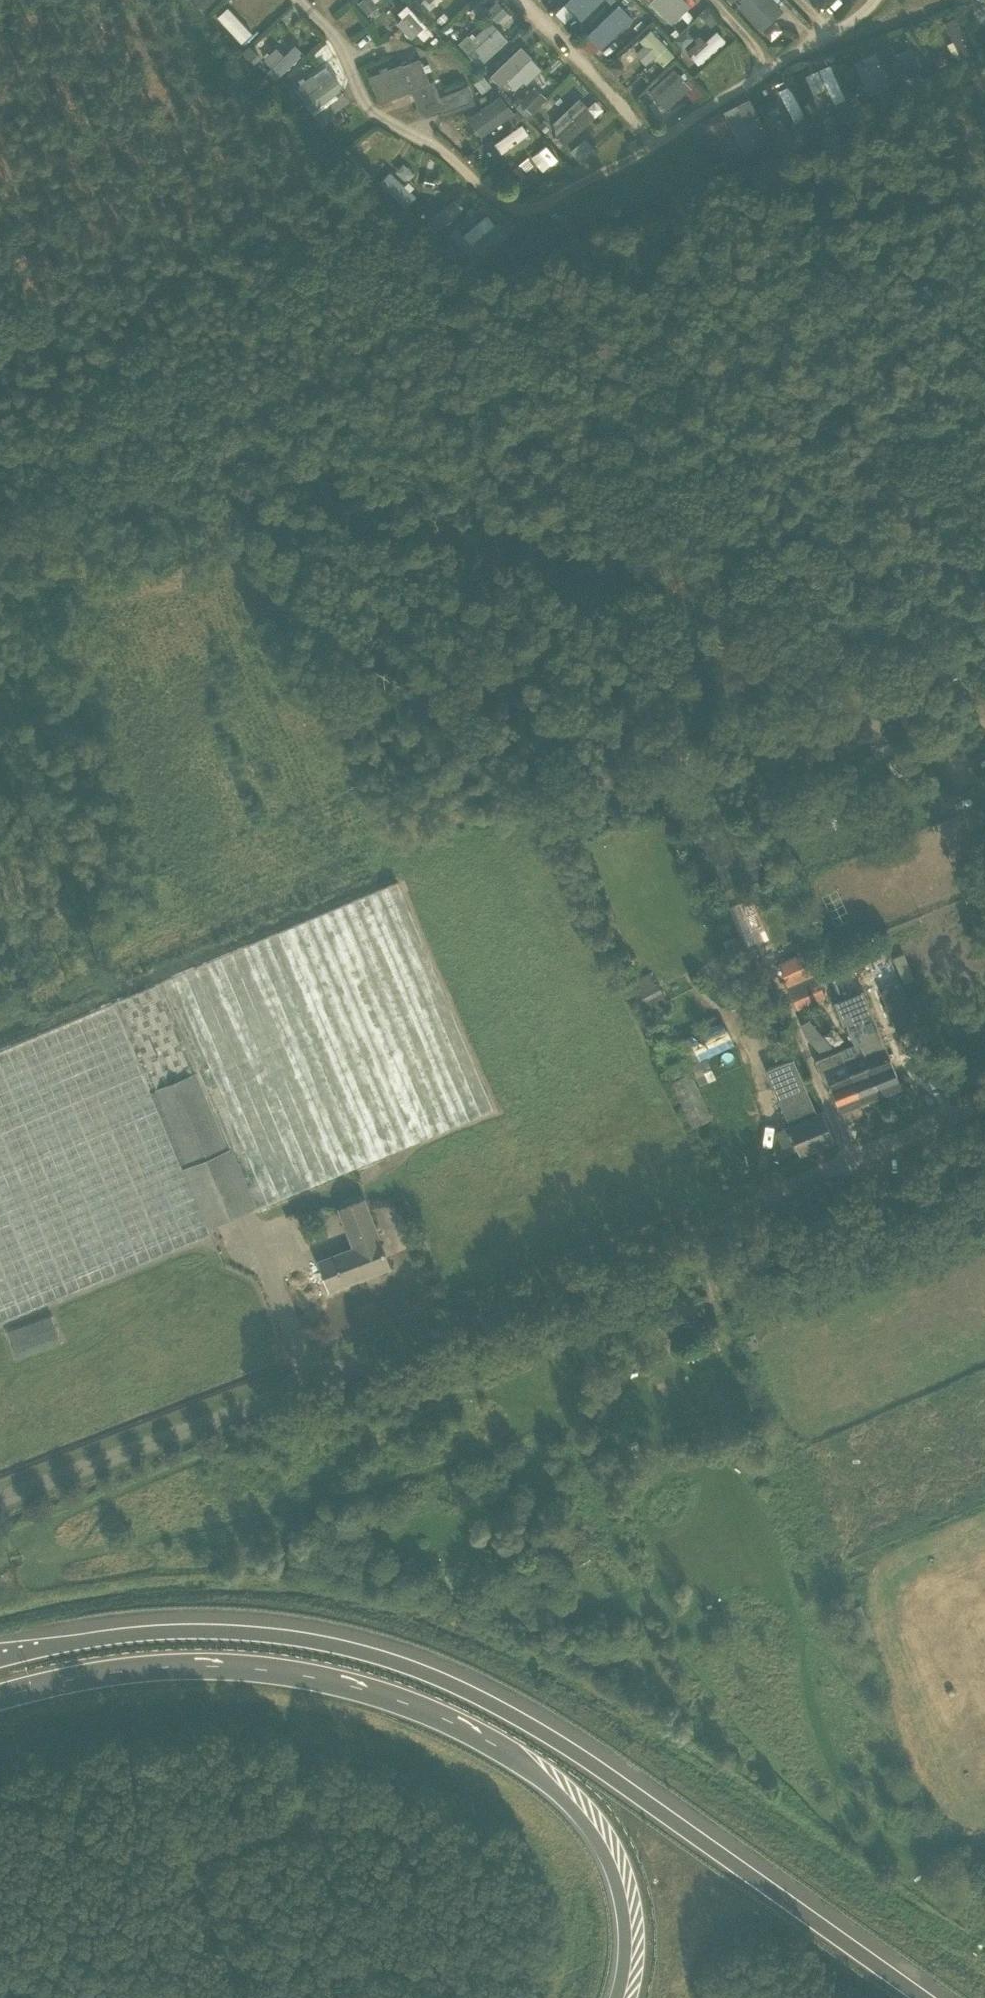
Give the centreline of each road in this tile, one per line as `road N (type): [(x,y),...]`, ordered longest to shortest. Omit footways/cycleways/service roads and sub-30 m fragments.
road 1 (residential): [(984,1099),(314,1382),(0,1498)]
road 2 (motorway): [(921,1997),(580,1753),(518,1715),(401,1663),(316,1640),(203,1630),(102,1636),(0,1660)]
road 3 (motorway): [(0,1697),(124,1670),(218,1665),(313,1677),(447,1719),(562,1791),(604,1842),(630,1922),(621,1997)]
road 4 (track): [(0,563),(467,286)]

